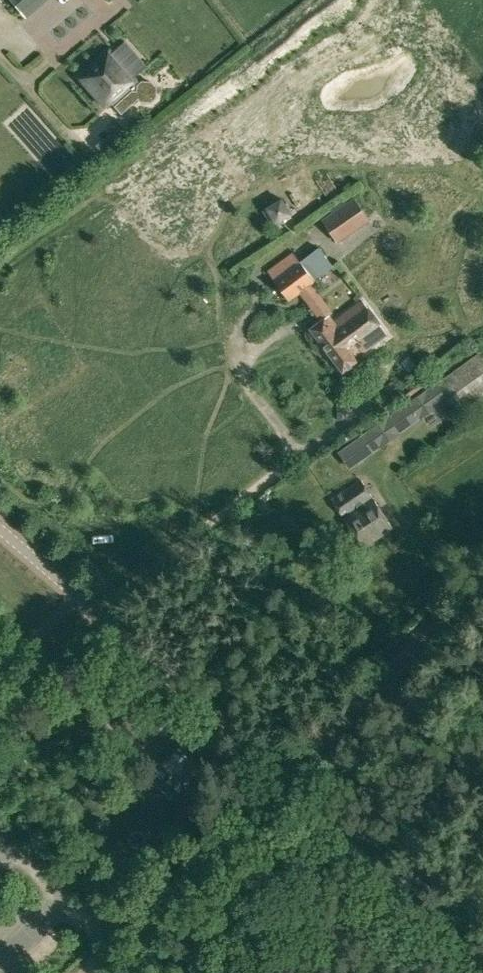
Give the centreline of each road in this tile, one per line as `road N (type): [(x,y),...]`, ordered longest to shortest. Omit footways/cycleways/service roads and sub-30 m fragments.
road 1 (unclassified): [(289,774),(0,528)]
road 2 (unclassified): [(93,972),(289,774)]
road 3 (unclassified): [(289,774),(482,584)]
road 4 (unclassified): [(482,962),(309,805),(289,774)]
road 5 (track): [(119,948),(0,833)]

